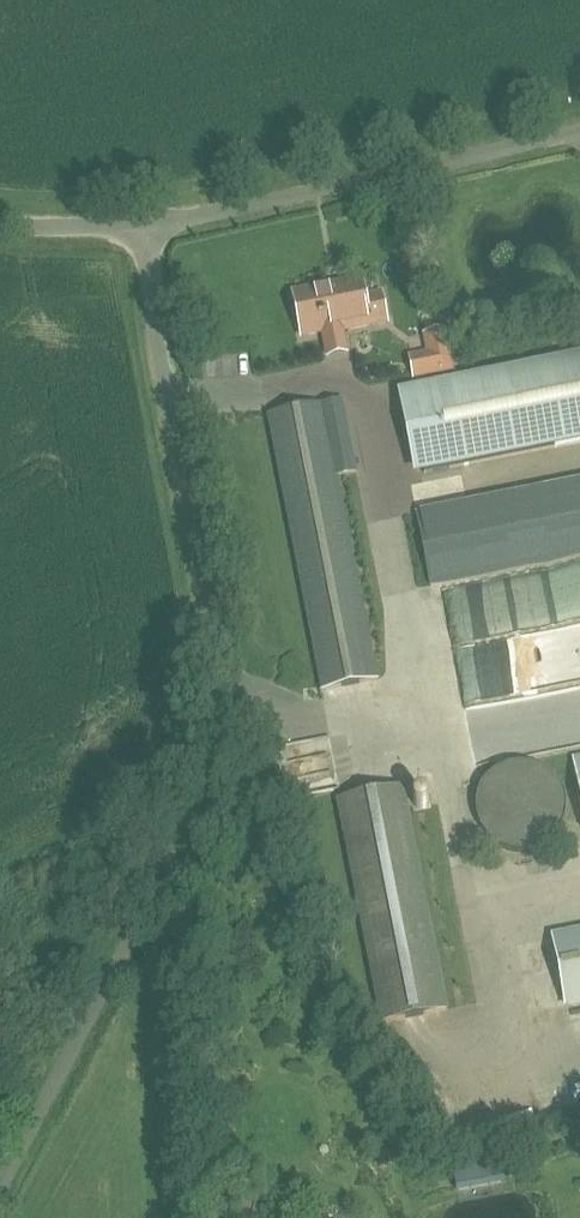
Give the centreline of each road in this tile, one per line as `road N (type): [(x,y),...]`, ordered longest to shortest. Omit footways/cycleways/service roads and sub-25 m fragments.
road 1 (unclassified): [(0,1192),(180,838),(209,731),(203,614),(142,223)]
road 2 (unclassified): [(142,223),(579,131)]
road 3 (unclassified): [(0,229),(71,235),(142,223)]

